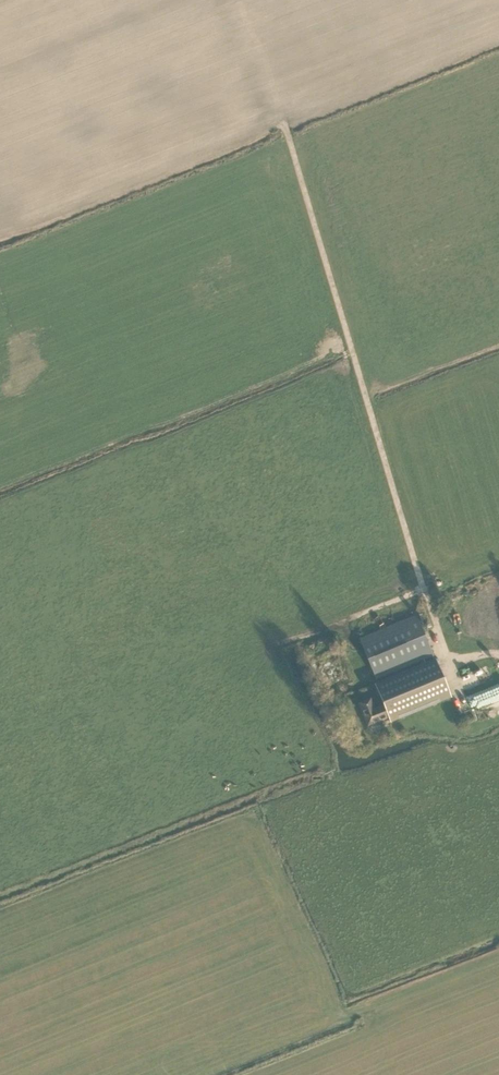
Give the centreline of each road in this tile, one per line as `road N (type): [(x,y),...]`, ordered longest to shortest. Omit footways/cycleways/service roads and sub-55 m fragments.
road 1 (track): [(498,659),(451,667),(285,128)]
road 2 (track): [(498,957),(348,1016)]

